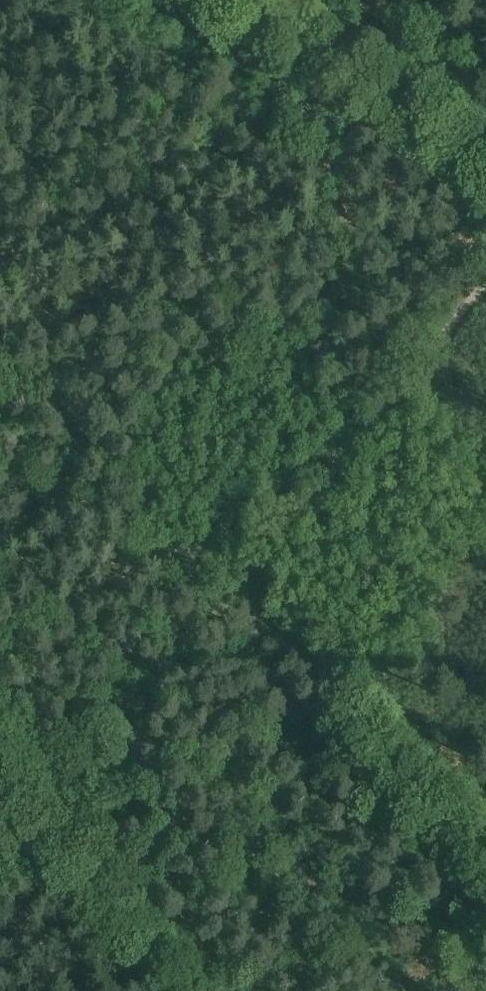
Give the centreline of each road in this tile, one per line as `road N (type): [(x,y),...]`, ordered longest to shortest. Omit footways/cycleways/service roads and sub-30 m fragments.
road 1 (track): [(485,283),(230,586),(485,866)]
road 2 (track): [(232,0),(485,166)]
road 3 (track): [(230,586),(34,808)]
road 4 (track): [(182,990),(0,766)]

